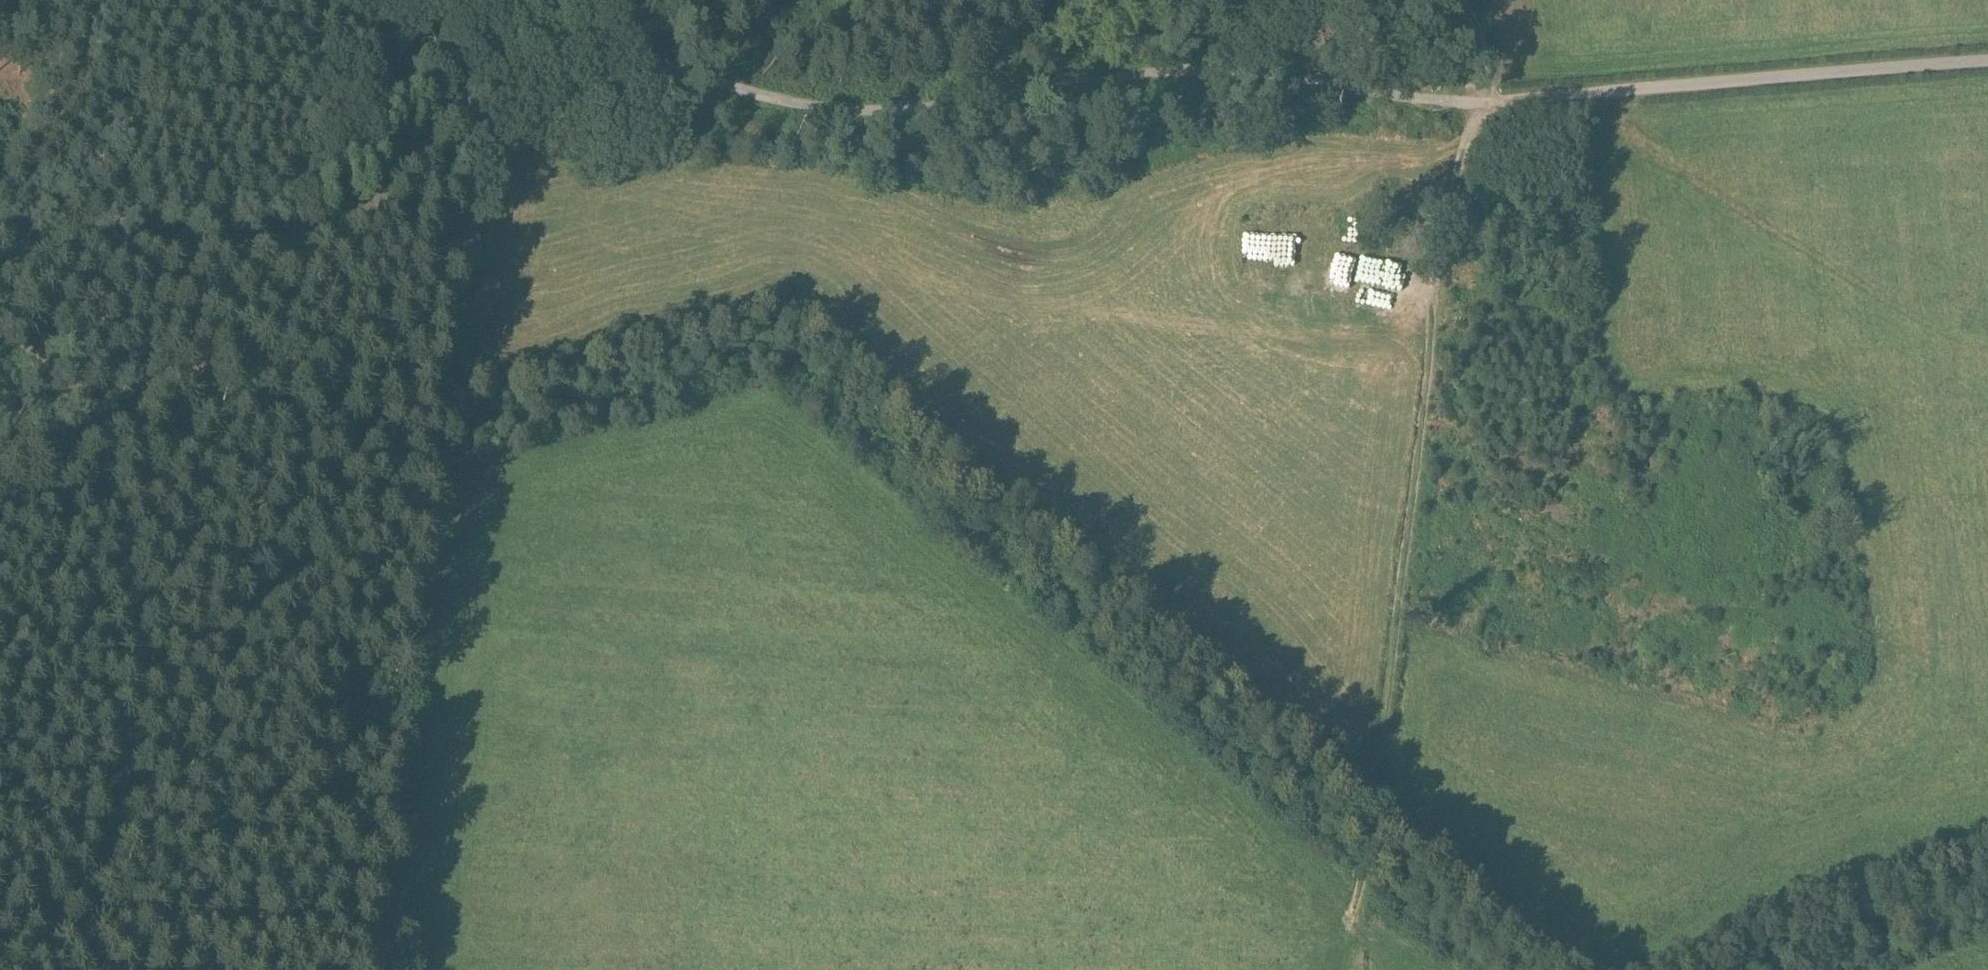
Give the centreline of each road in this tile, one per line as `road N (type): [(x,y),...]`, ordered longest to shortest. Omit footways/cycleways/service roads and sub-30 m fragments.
road 1 (track): [(1488,105),(1432,104),(1233,69),(912,112),(831,114),(624,59),(576,56),(495,74),(466,96),(377,199),(297,243),(115,267),(0,251)]
road 2 (track): [(1488,105),(1456,186),(1355,892)]
road 3 (track): [(0,892),(105,812),(124,741),(104,575),(106,484),(95,432),(67,384),(0,325)]
road 4 (track): [(1987,61),(1488,105)]

